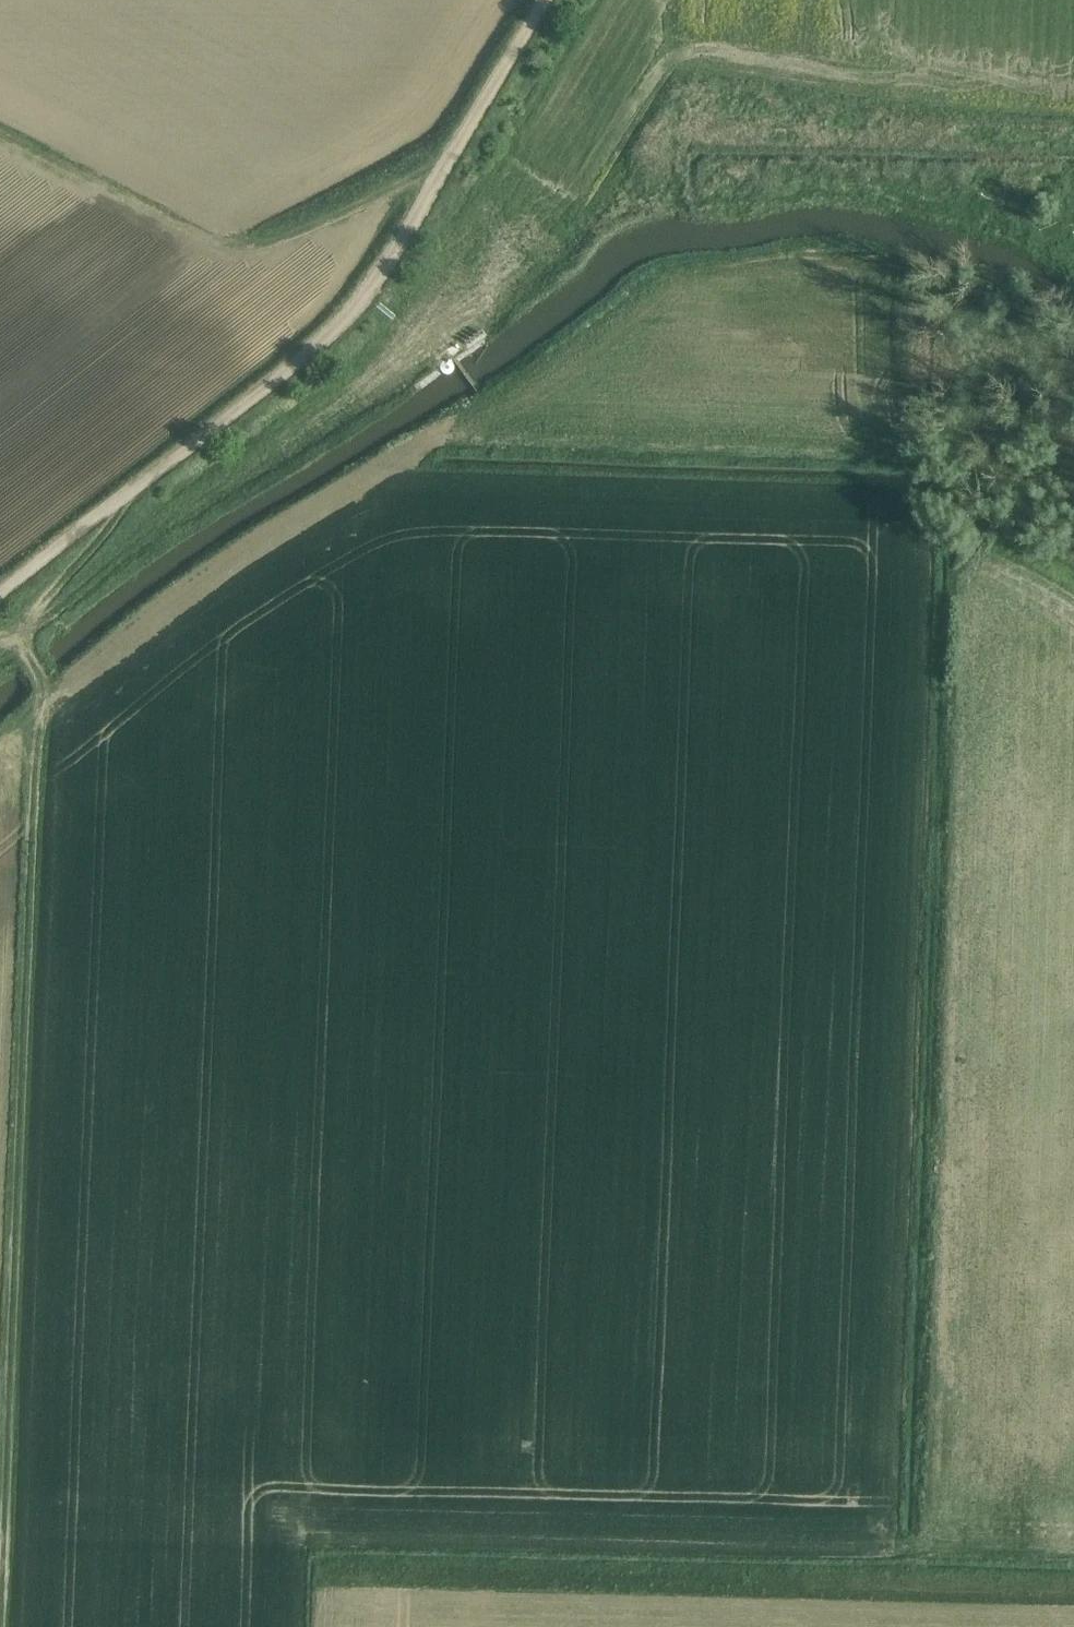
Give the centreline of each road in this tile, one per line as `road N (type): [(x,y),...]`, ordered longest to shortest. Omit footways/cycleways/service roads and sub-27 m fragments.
road 1 (track): [(0,1511),(41,676),(23,633)]
road 2 (track): [(548,0),(381,274),(340,324),(127,497)]
road 3 (track): [(23,633),(127,497)]
road 4 (track): [(127,497),(0,598)]

